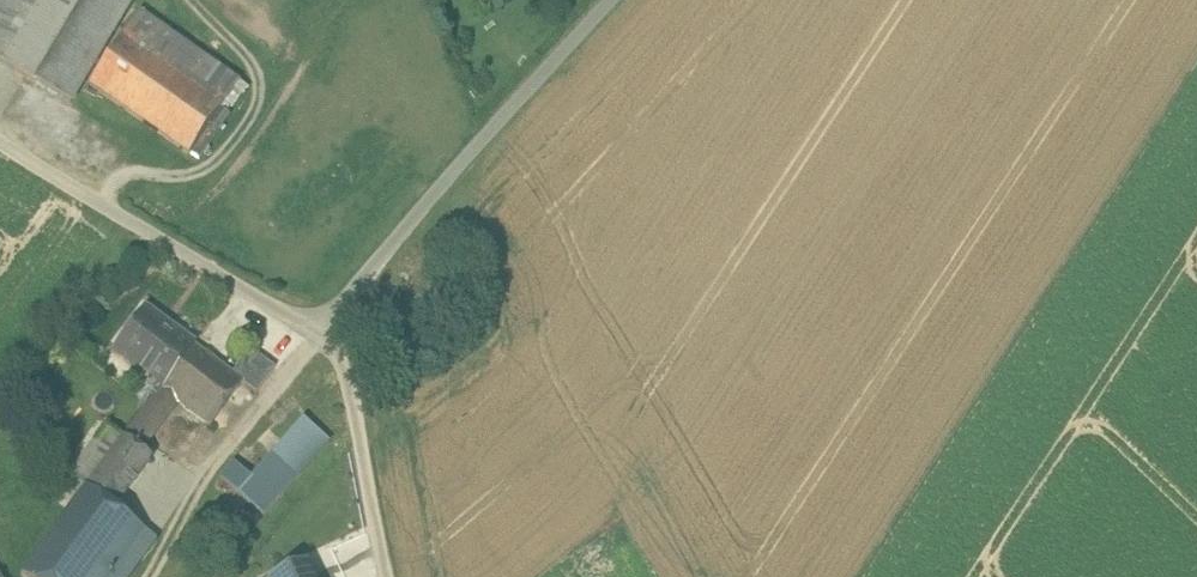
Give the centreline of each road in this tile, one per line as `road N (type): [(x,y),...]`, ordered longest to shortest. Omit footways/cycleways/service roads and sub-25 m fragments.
road 1 (unclassified): [(606,0),(479,137),(319,328),(0,137)]
road 2 (track): [(319,328),(223,448),(152,576)]
road 3 (track): [(319,328),(356,342),(387,576)]

